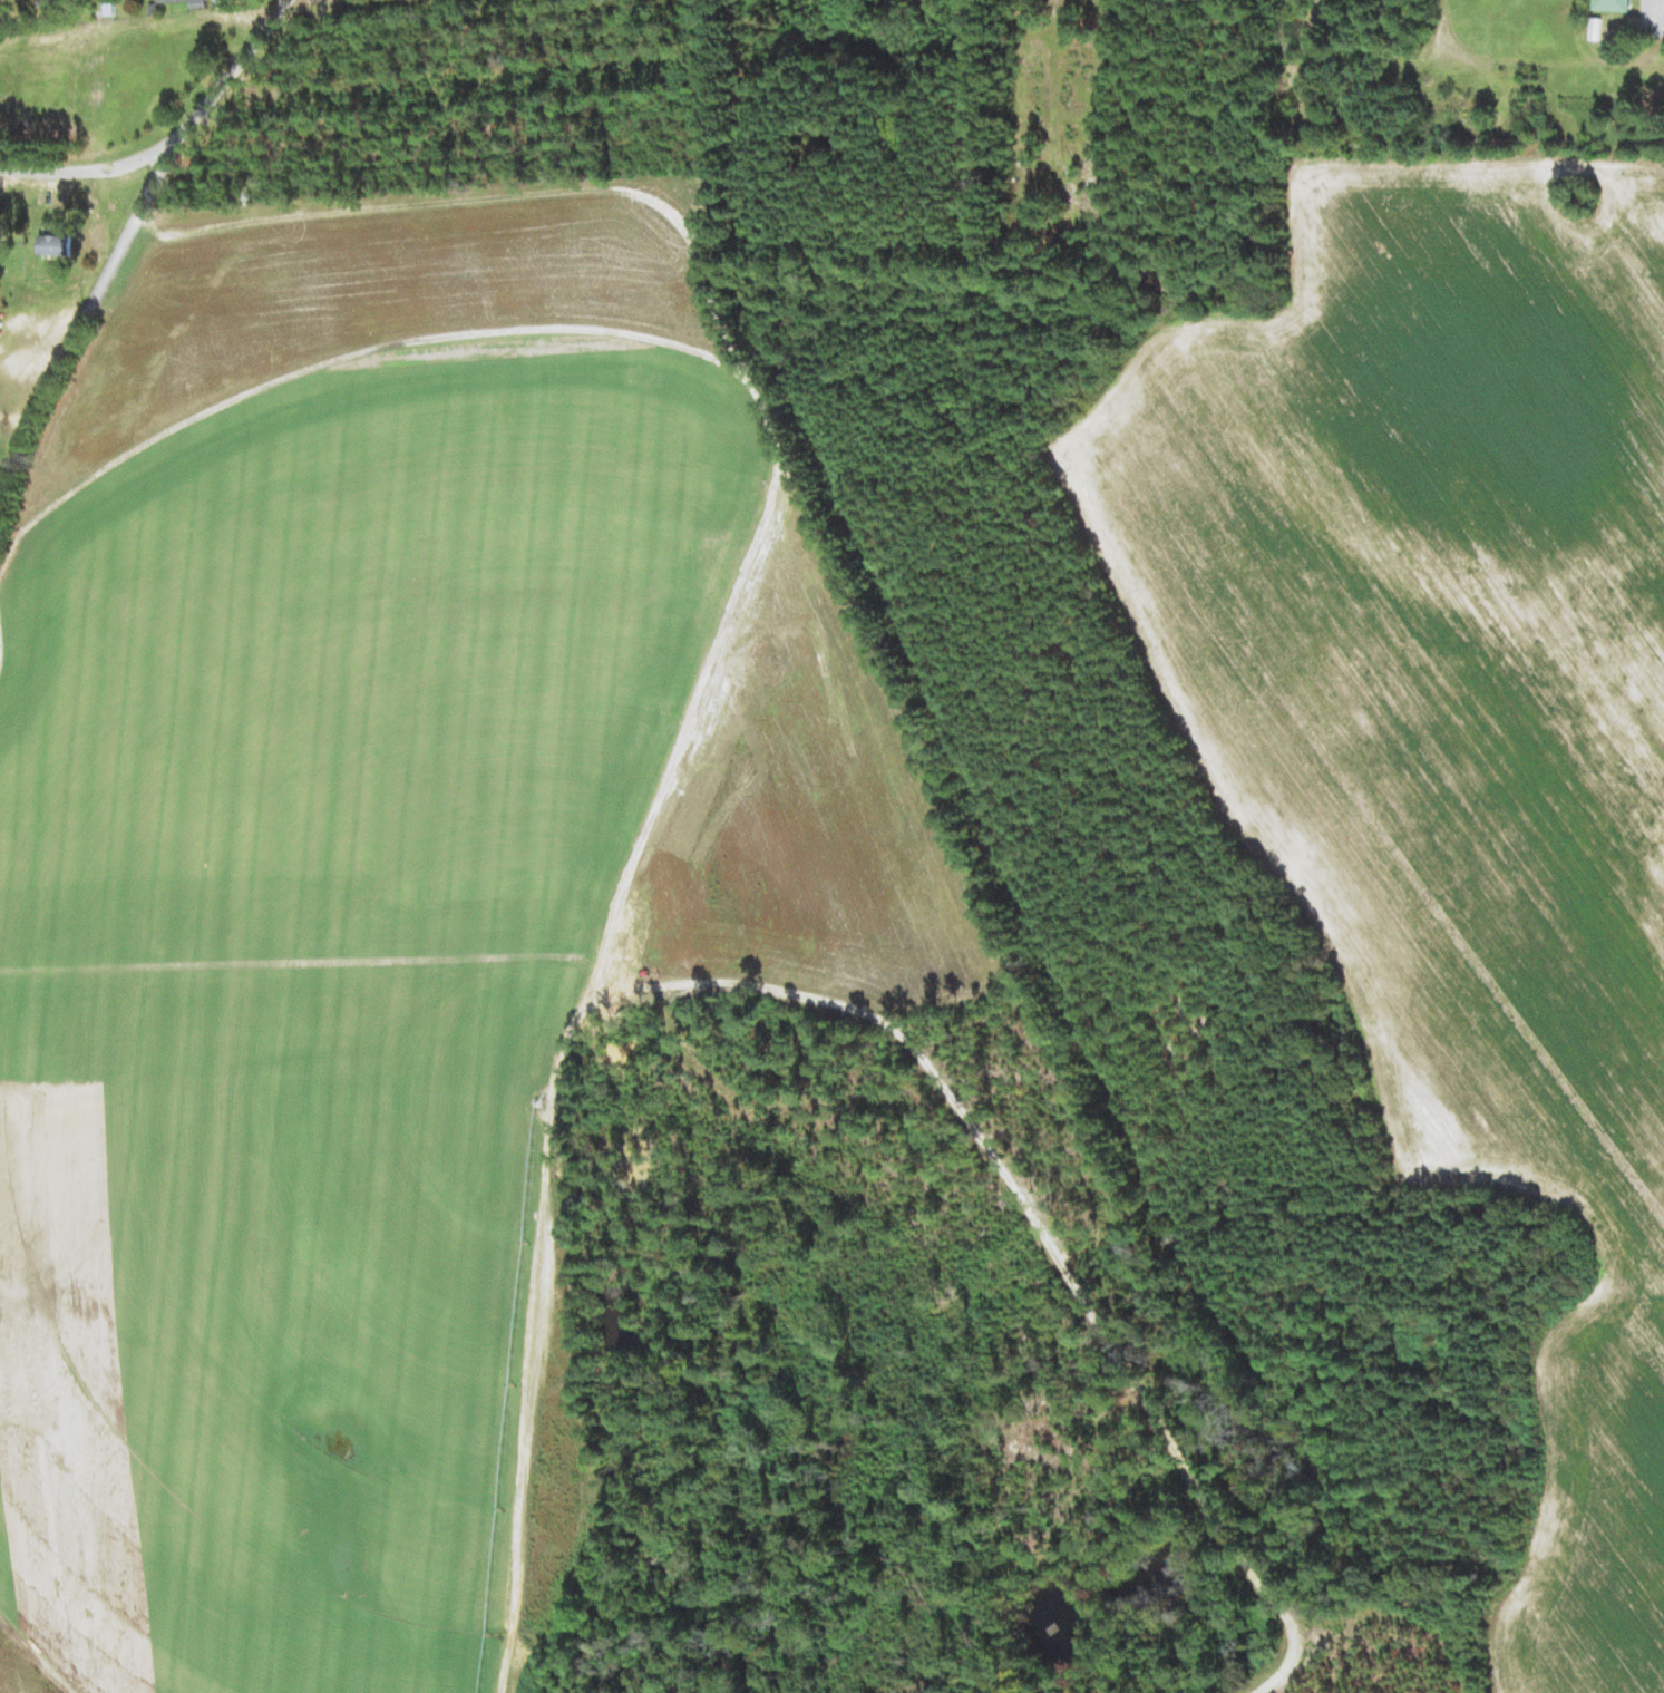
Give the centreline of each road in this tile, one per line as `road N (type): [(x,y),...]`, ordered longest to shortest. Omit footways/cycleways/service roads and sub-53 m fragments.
road 1 (residential): [(0,512),(21,445),(148,196),(162,150),(287,0)]
road 2 (residential): [(162,150),(96,172),(0,169)]

